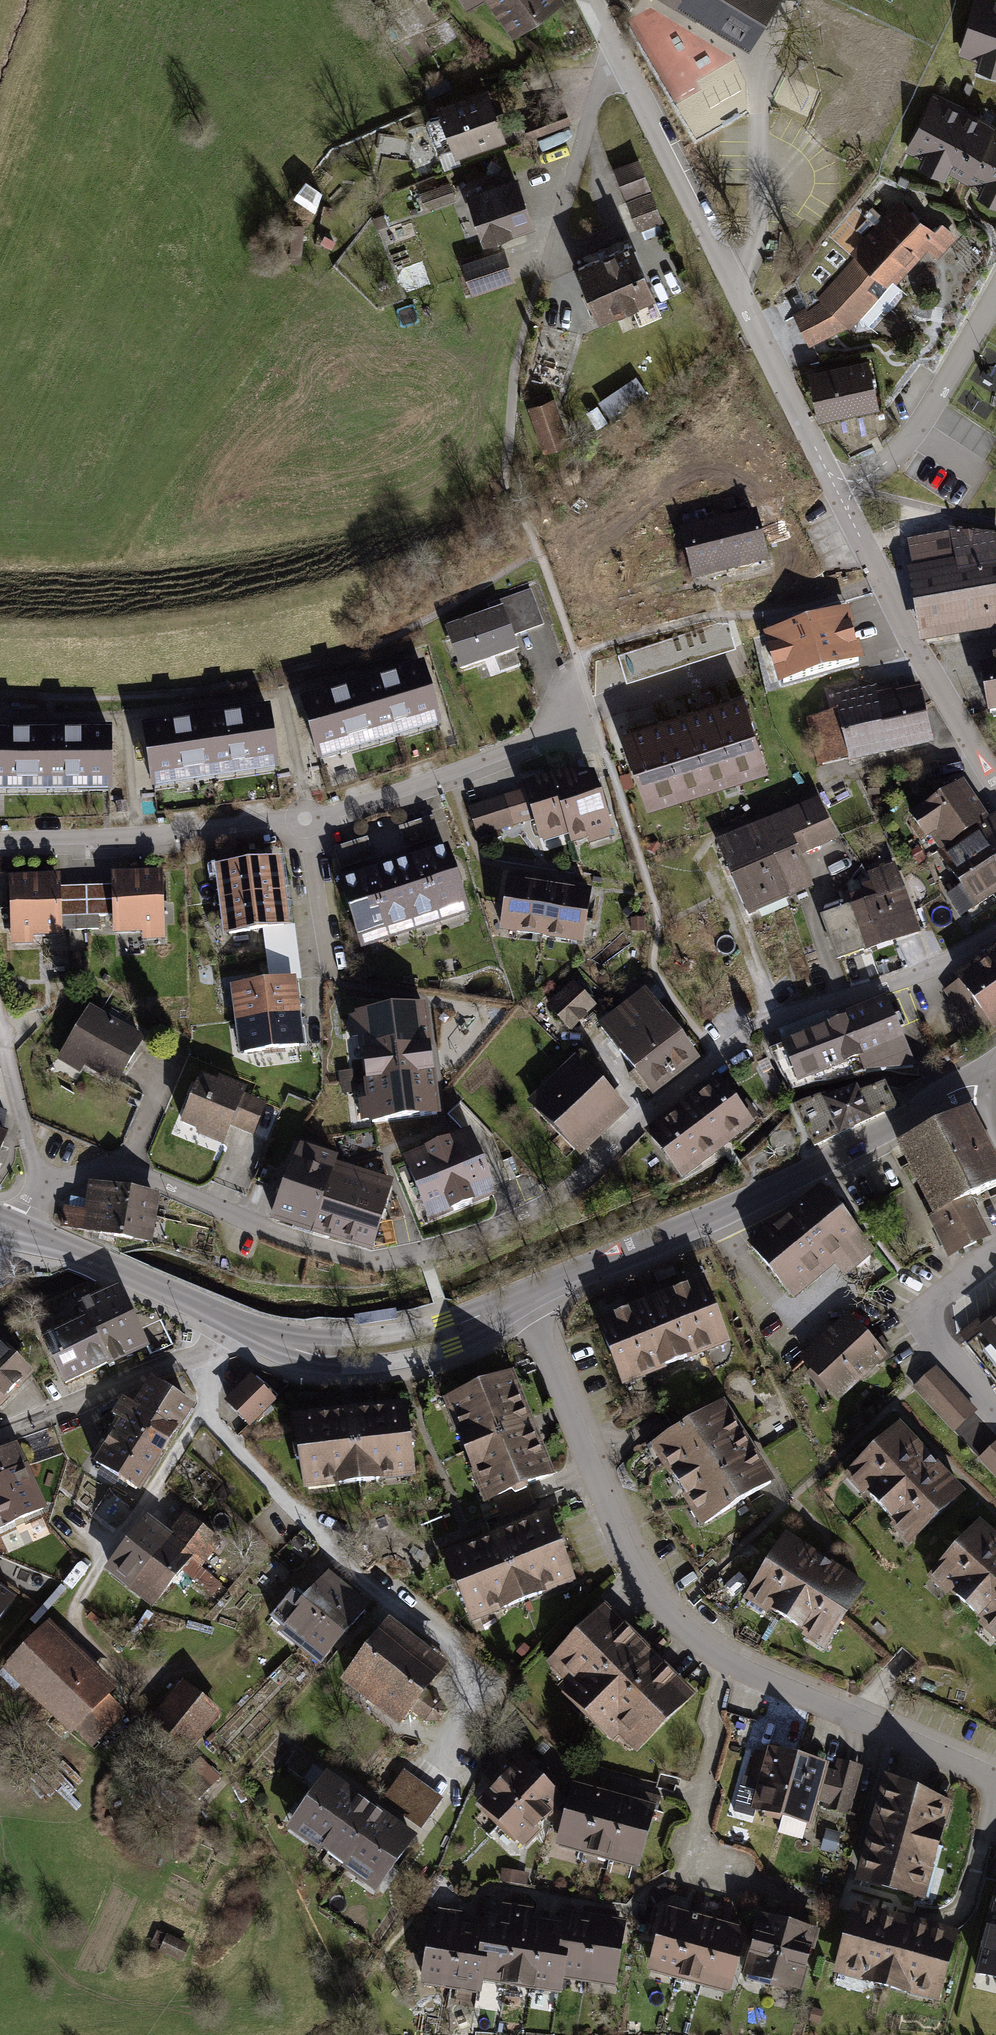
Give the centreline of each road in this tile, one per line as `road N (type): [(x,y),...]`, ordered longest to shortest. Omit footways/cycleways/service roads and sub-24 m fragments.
road 1 (residential): [(95,1171),(146,1179),(360,1260),(422,1251),(551,1202),(756,1031),(912,977),(995,936)]
road 2 (residential): [(518,1301),(627,1552),(678,1625),(735,1667),(995,1781)]
road 3 (residential): [(0,840),(162,832),(337,811),(596,717)]
road 4 (residential): [(211,1349),(209,1407),(218,1428),(360,1574),(474,1668),(434,1780)]
road 5 (residential): [(588,0),(836,491)]
road 6 (tertiary): [(518,1301),(995,1079)]
road 7 (residential): [(836,491),(995,784)]
road 8 (tertiary): [(233,1321),(299,1347),(371,1351),(450,1333),(518,1301)]
road 9 (residential): [(836,491),(865,478),(915,432),(995,293)]
road 10 (tertiary): [(18,1231),(233,1321)]
road 11 (residential): [(211,1349),(0,1435)]
road 12 (track): [(41,1187),(0,1025)]

